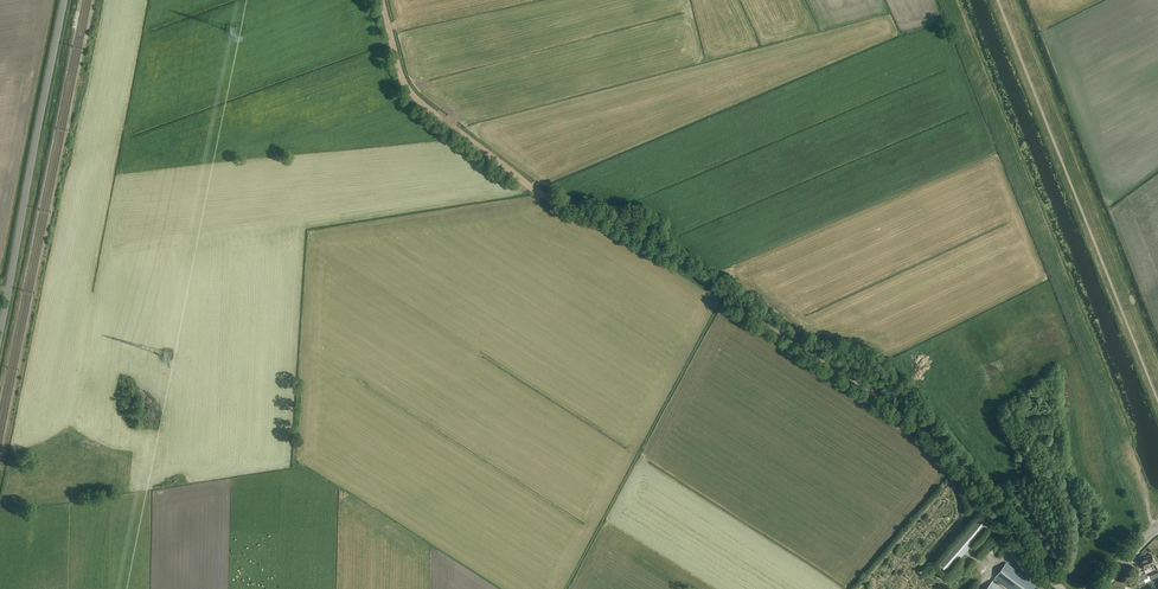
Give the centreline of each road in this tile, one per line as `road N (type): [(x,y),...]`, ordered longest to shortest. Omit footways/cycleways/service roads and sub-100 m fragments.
road 1 (track): [(382,0),(401,71),(418,99),(538,192),(629,229),(916,419),(956,452),(1064,588)]
road 2 (unclassified): [(0,337),(64,0)]

